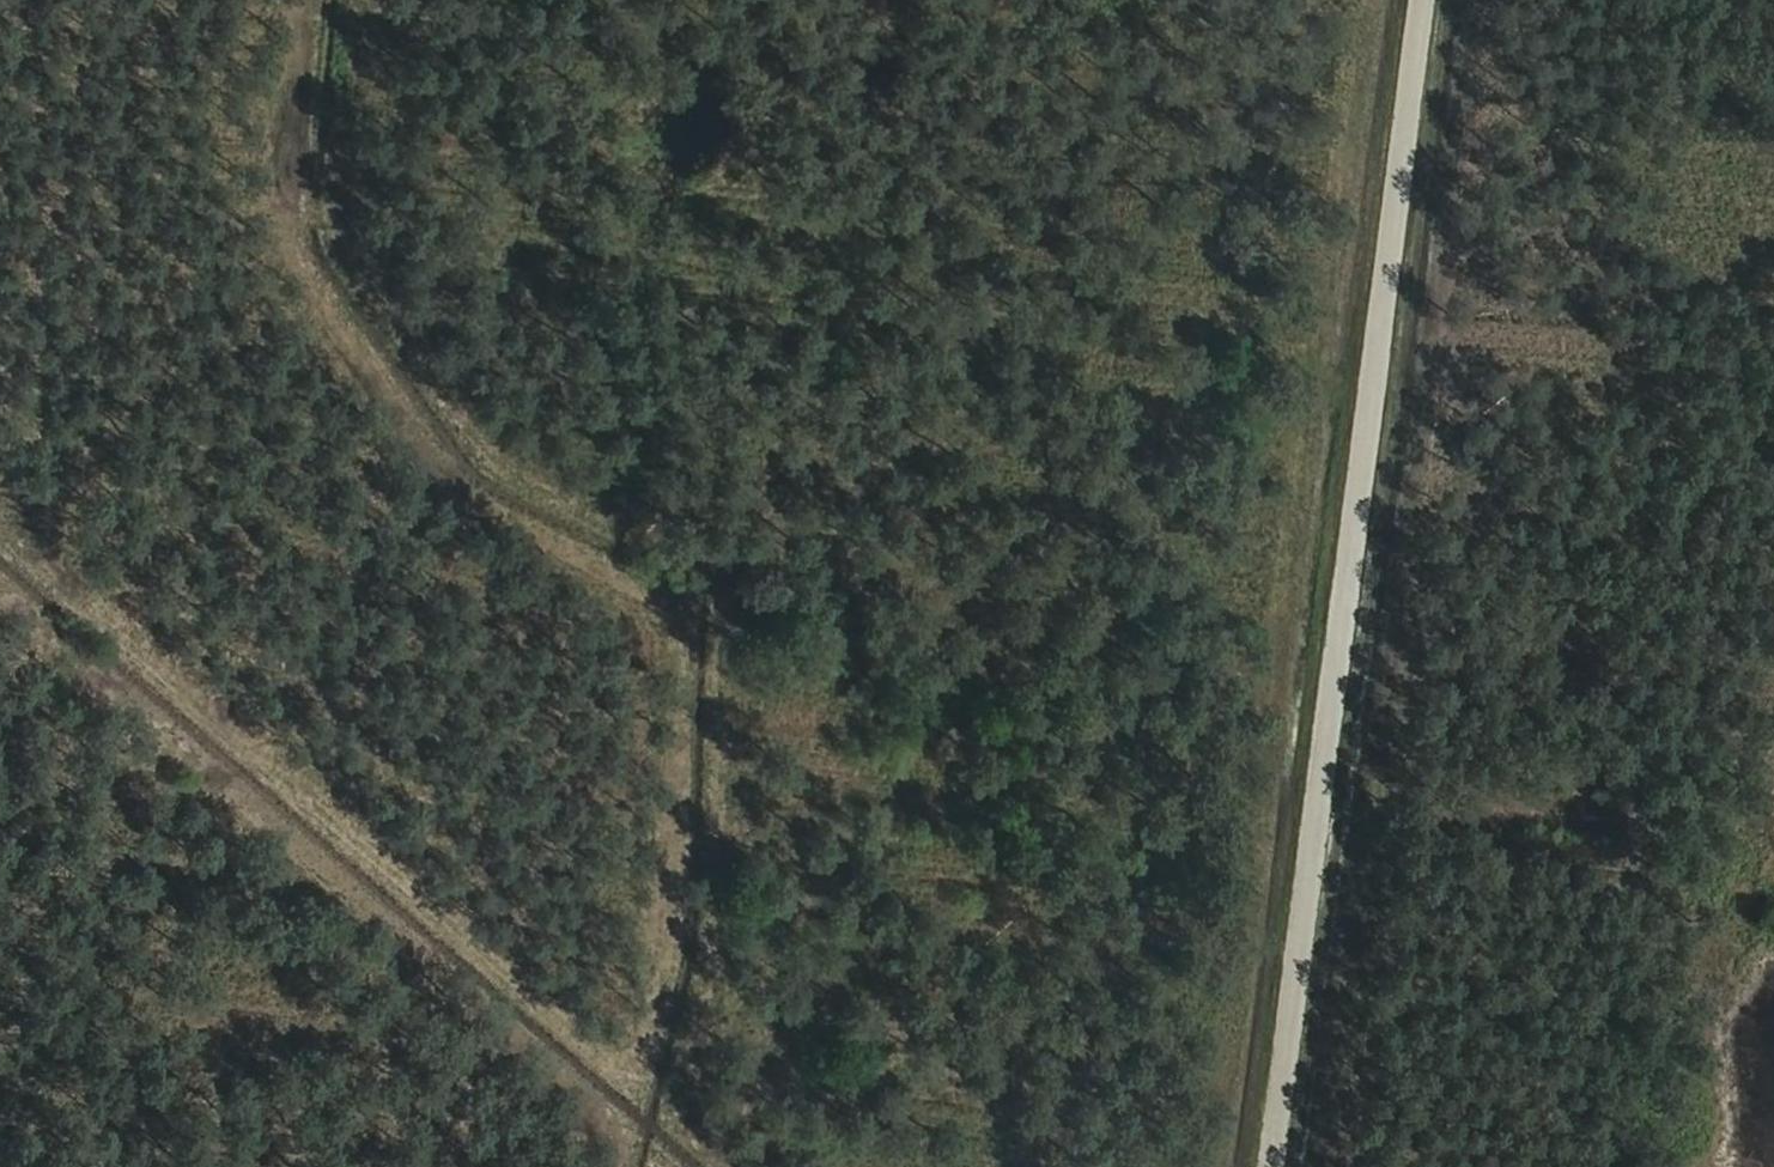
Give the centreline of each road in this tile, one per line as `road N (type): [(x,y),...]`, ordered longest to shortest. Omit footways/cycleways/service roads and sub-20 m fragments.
road 1 (track): [(1278,1166),(1429,0)]

